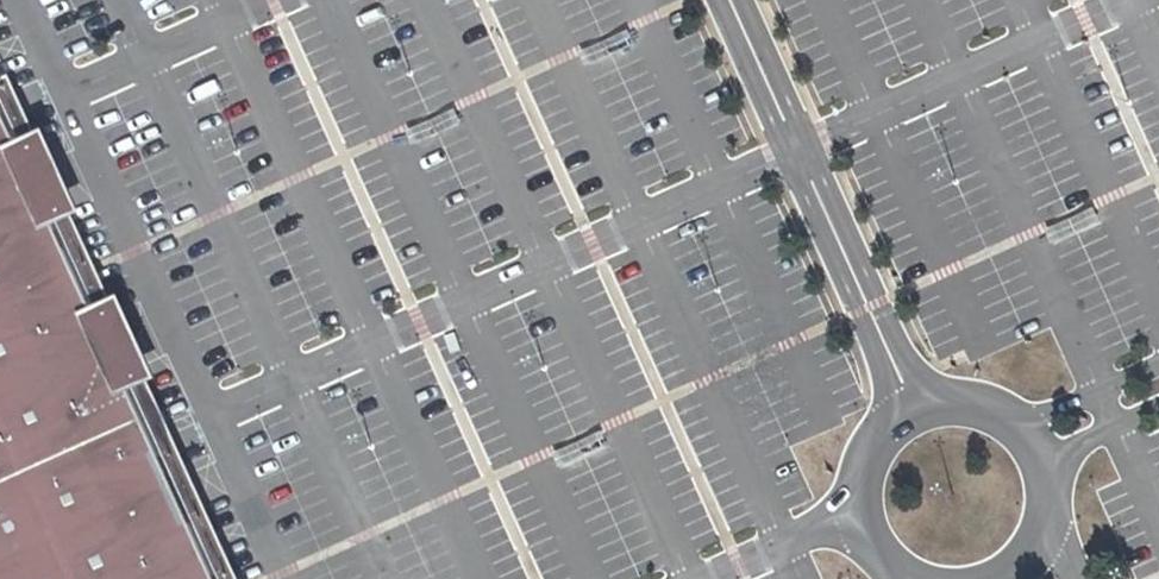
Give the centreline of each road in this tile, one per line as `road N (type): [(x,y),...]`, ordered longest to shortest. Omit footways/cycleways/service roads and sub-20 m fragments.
road 1 (residential): [(1041,510),(1037,463),(999,416),(950,404),(907,416),(875,449),(863,493),(875,538),(908,571)]

